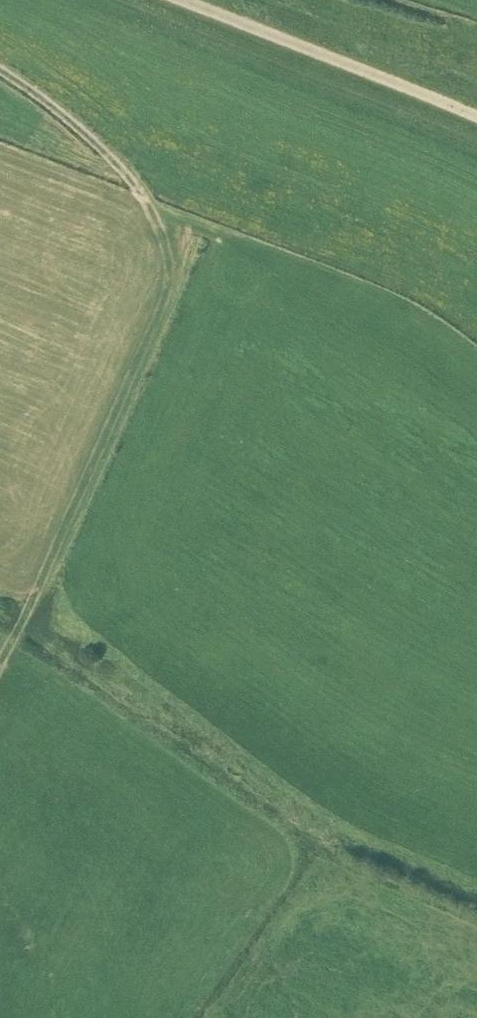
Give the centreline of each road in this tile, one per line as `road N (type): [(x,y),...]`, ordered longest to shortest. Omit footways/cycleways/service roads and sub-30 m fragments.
road 1 (track): [(183,0),(476,121)]
road 2 (track): [(0,72),(69,116),(132,182)]

